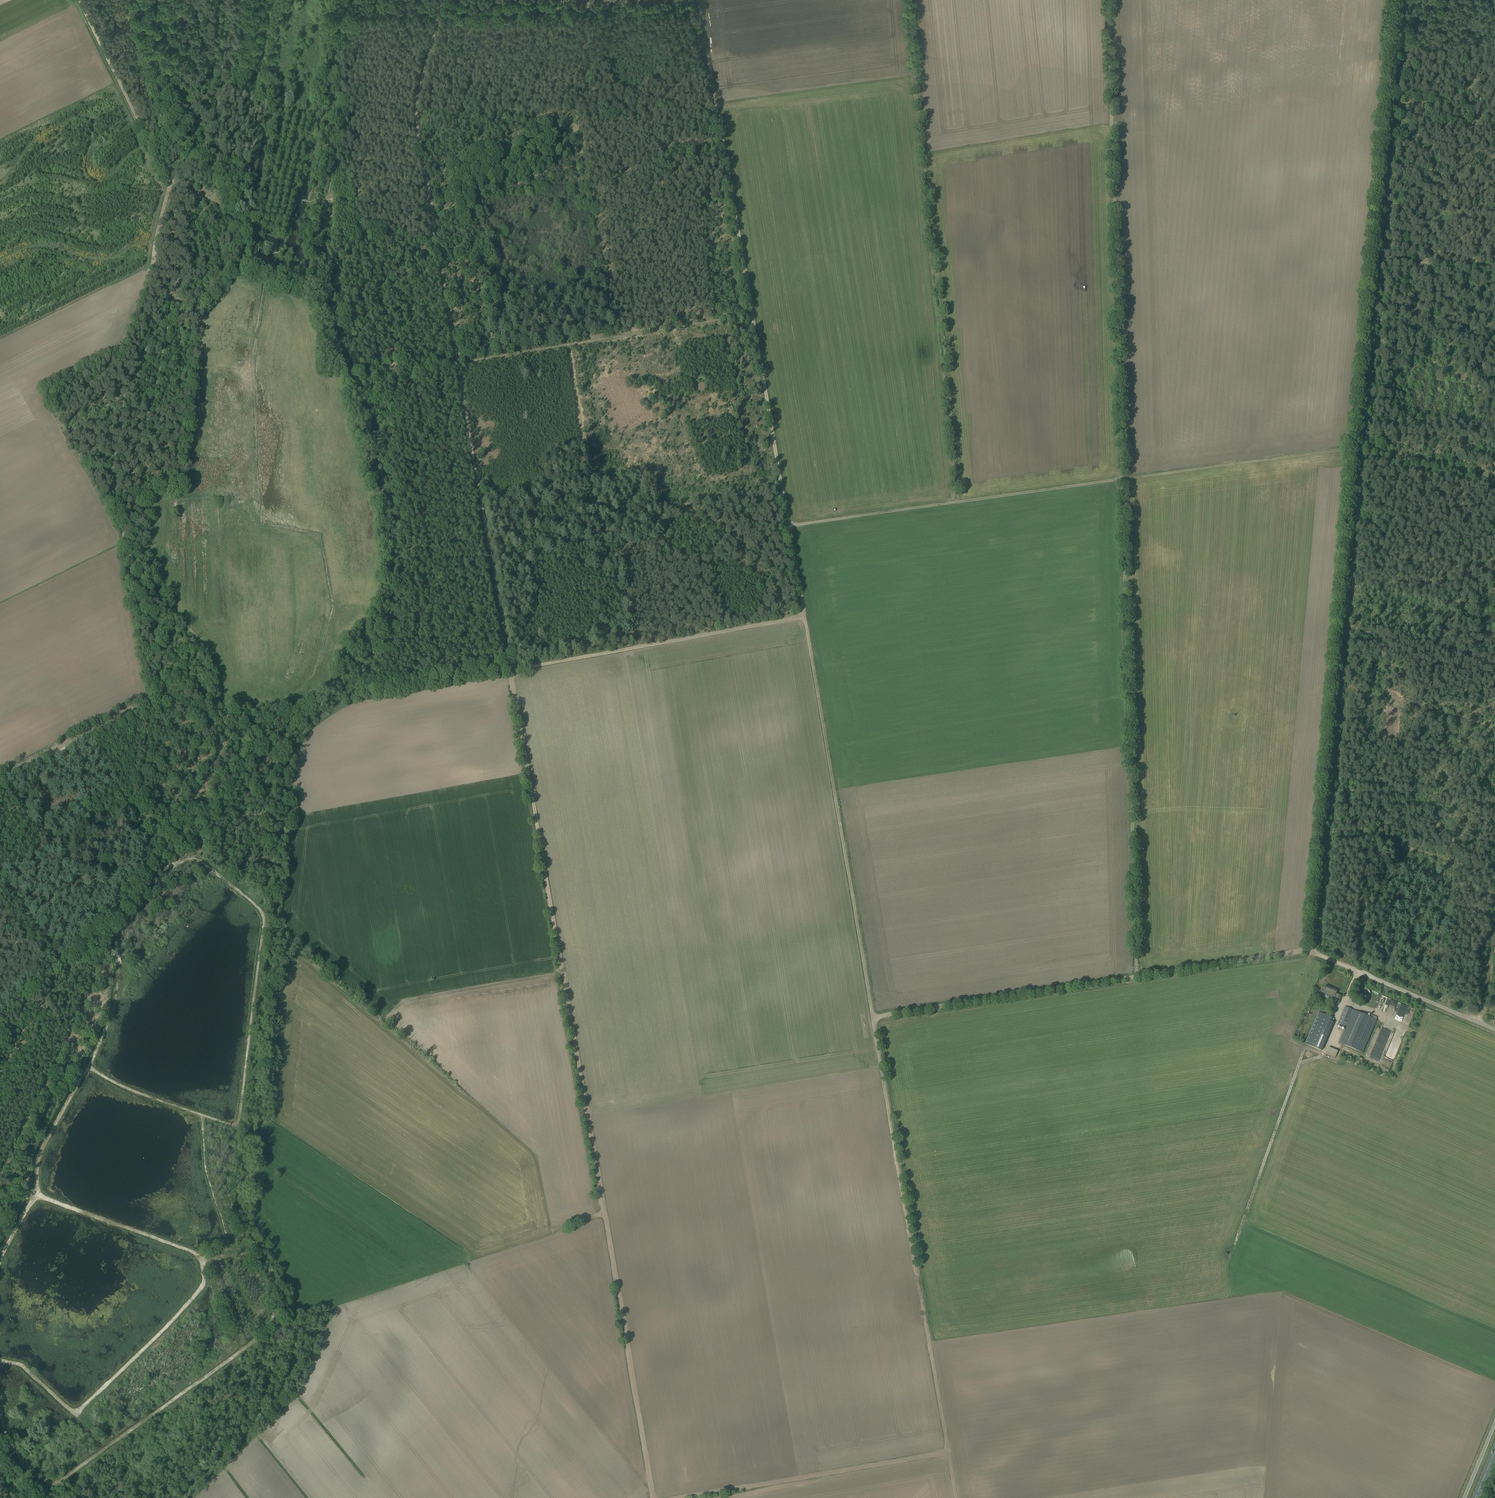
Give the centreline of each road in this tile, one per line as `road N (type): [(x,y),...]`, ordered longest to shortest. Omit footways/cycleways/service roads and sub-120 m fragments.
road 1 (track): [(1137,977),(1109,0)]
road 2 (track): [(872,1017),(1312,951),(1355,445)]
road 3 (track): [(650,1497),(510,669)]
road 4 (track): [(789,526),(1355,445)]
road 5 (track): [(909,0),(959,502)]
road 6 (track): [(1355,445),(1396,0)]
road 7 (track): [(947,1452),(872,1017)]
road 8 (track): [(0,1181),(104,955),(158,874),(158,837),(137,816)]
road 9 (track): [(872,1017),(803,615)]
road 10 (track): [(510,669),(803,615),(789,526)]
road 11 (track): [(698,10),(350,13)]
road 12 (track): [(168,297),(153,265),(169,180),(79,0)]
road 13 (track): [(753,310),(697,0)]
road 14 (track): [(510,669),(457,363)]
road 15 (track): [(753,310),(457,363)]
road 16 (track): [(1494,436),(1429,709)]
road 17 (track): [(682,1497),(947,1452)]
road 18 (track): [(127,546),(168,297)]
road 19 (track): [(329,1311),(294,1385),(184,1497)]
road 20 (track): [(435,227),(416,110),(442,0)]
road 21 (track): [(789,526),(753,310)]
road 22 (track): [(328,196),(345,121),(339,74),(353,0)]
road 23 (unclassified): [(1494,1030),(1318,955)]
road 24 (track): [(1323,818),(1494,876)]
road 25 (track): [(0,779),(147,701)]
road 26 (track): [(1335,684),(1494,727)]
road 27 (track): [(457,363),(392,374),(364,348),(349,312),(337,308)]
road 28 (track): [(1355,445),(1494,479)]
road 29 (track): [(457,363),(435,227)]
road 30 (track): [(379,693),(510,669)]
road 31 (track): [(1372,257),(1494,267)]

